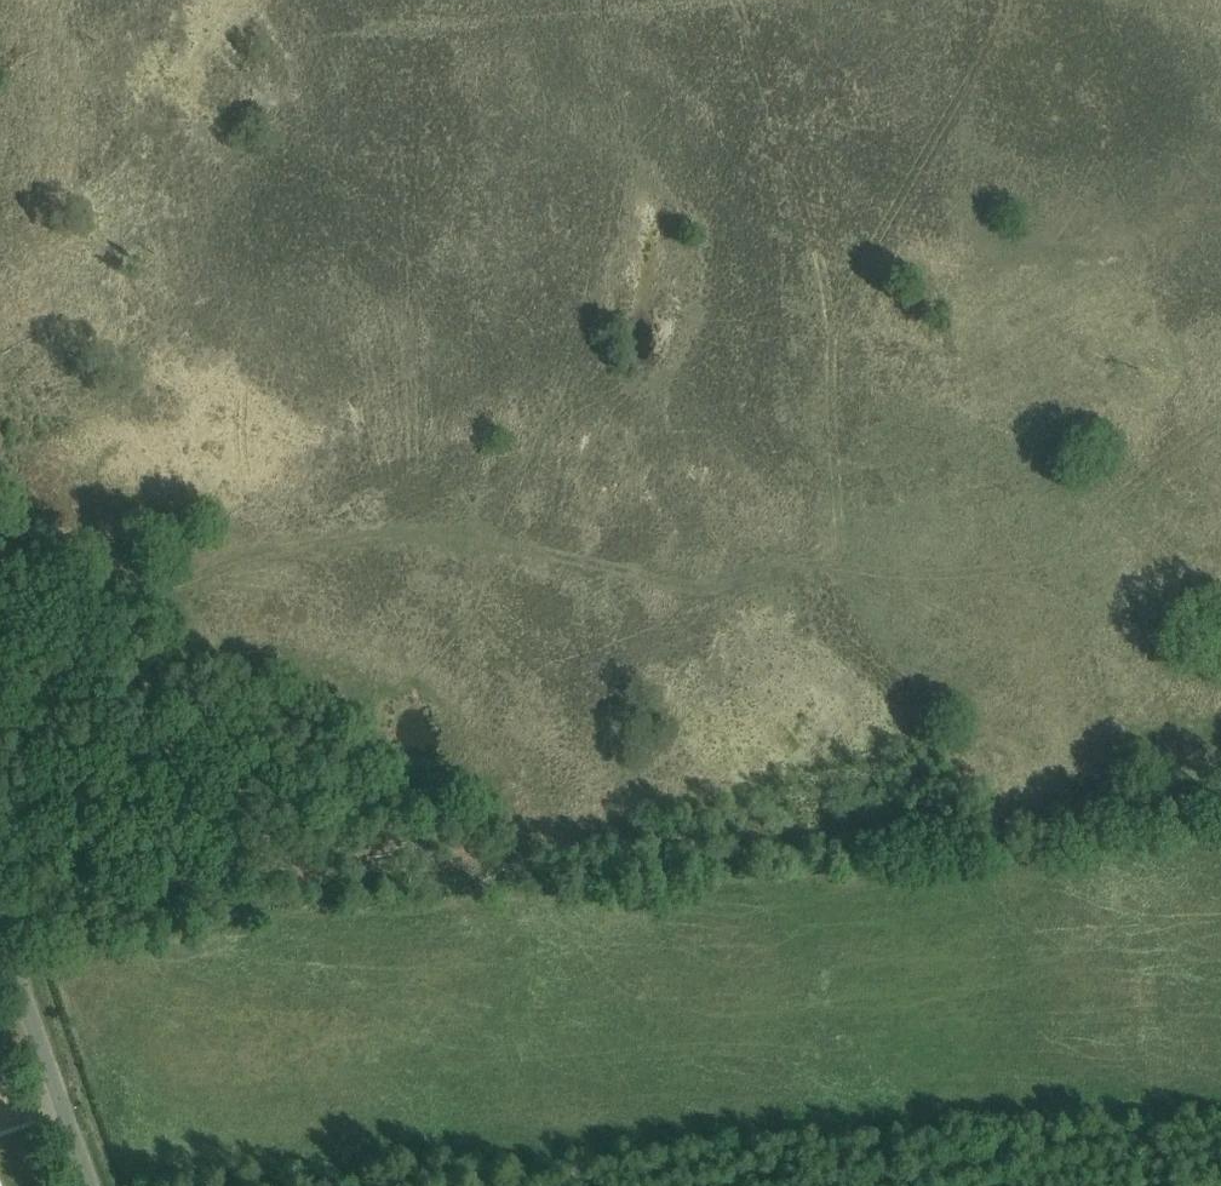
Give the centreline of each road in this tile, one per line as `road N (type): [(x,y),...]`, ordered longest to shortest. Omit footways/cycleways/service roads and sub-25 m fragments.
road 1 (unclassified): [(90,1185),(0,927)]

